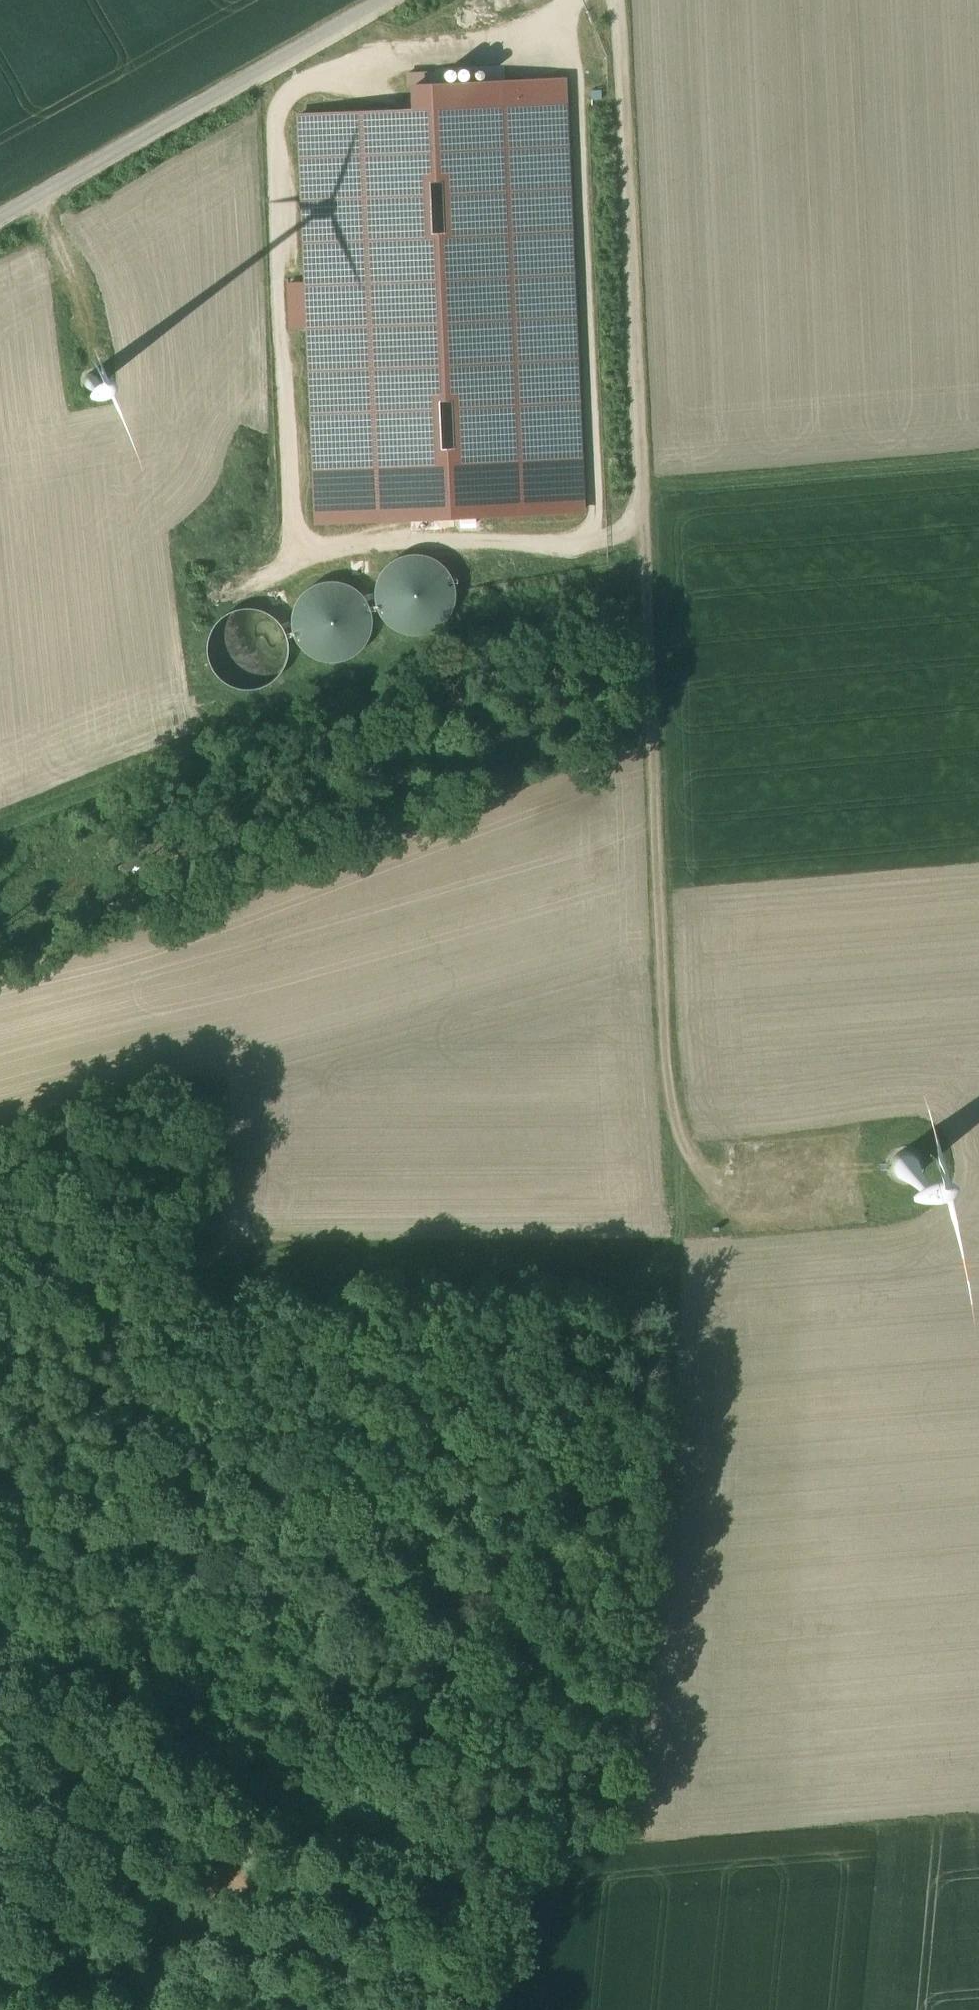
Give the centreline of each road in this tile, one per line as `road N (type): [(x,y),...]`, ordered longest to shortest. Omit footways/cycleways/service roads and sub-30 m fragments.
road 1 (track): [(610,0),(659,1067),(700,1154),(758,1172),(852,1160)]
road 2 (unclassified): [(0,202),(365,0)]
road 3 (track): [(43,179),(94,341)]

